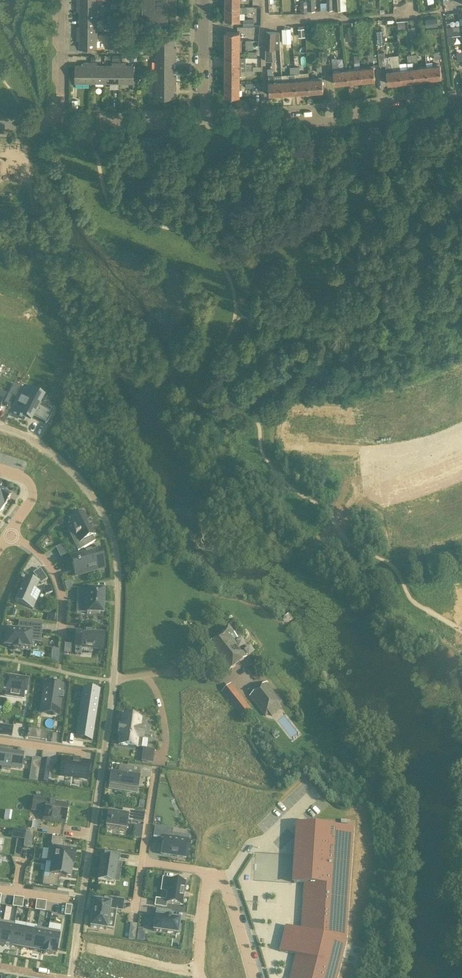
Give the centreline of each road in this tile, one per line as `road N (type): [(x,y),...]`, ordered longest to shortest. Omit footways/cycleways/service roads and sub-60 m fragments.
road 1 (residential): [(71,977),(117,662),(118,558),(104,518),(72,473),(0,427)]
road 2 (residential): [(204,124),(323,122),(461,102)]
road 3 (residential): [(60,126),(204,124)]
road 4 (residential): [(60,126),(60,0)]
road 5 (residential): [(204,124),(205,0)]
road 6 (residential): [(10,535),(52,569),(63,595),(61,632)]

